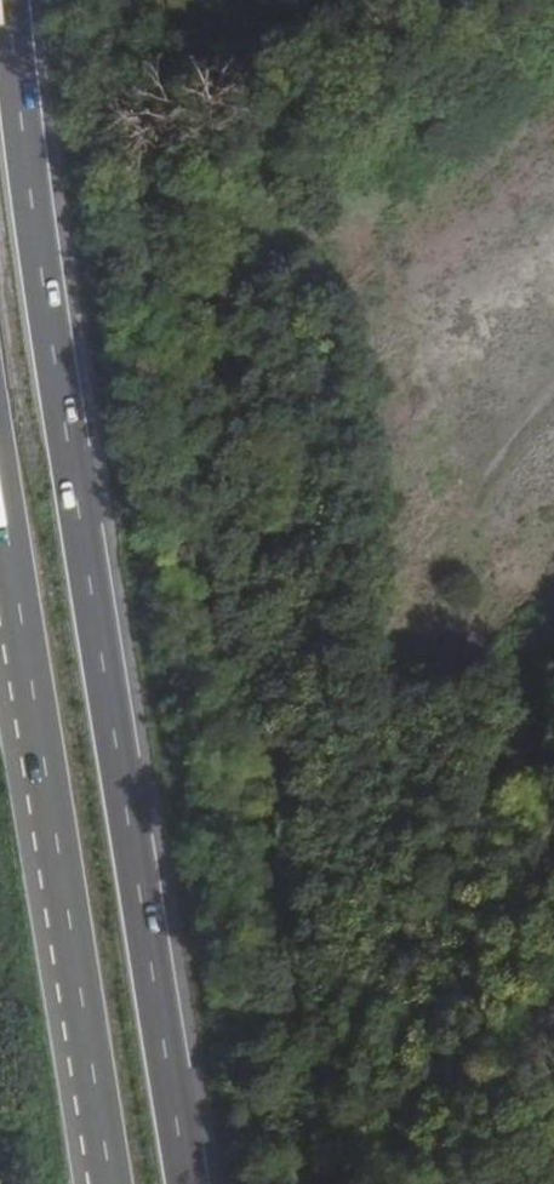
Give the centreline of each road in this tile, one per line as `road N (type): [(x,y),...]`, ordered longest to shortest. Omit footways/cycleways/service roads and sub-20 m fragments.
road 1 (trunk): [(185,1183),(61,420),(6,0)]
road 2 (trunk): [(31,692),(111,1183)]
road 3 (trunk): [(0,506),(31,692)]

